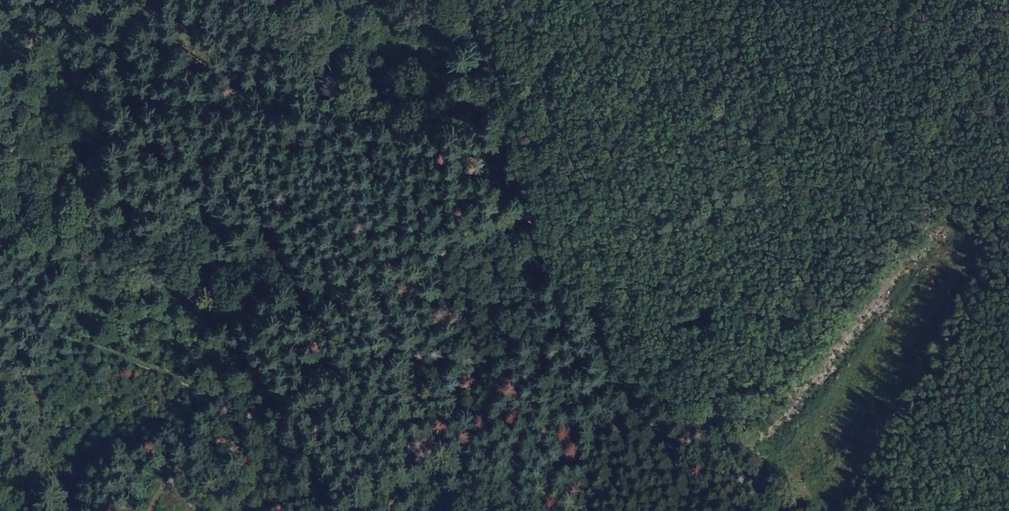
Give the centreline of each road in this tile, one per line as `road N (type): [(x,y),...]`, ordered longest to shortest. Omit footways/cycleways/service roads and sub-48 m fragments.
road 1 (track): [(0,291),(25,316),(238,397),(326,399),(409,428),(538,510)]
road 2 (track): [(723,510),(635,397),(587,292),(538,235),(503,135),(474,0)]
road 3 (track): [(599,312),(597,231),(684,0)]

